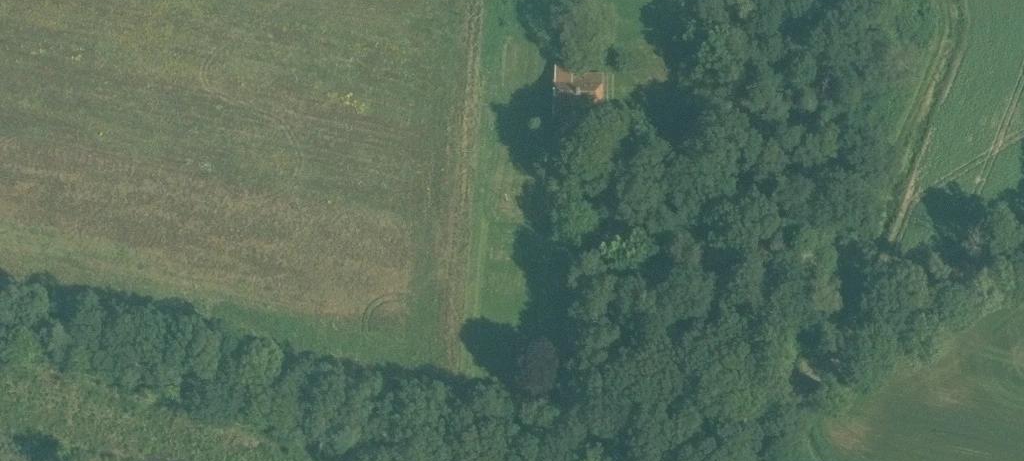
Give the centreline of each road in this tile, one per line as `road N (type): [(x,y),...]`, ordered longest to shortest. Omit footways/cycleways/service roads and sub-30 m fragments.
road 1 (track): [(451,460),(123,348),(0,328)]
road 2 (unclassified): [(674,460),(1023,247)]

